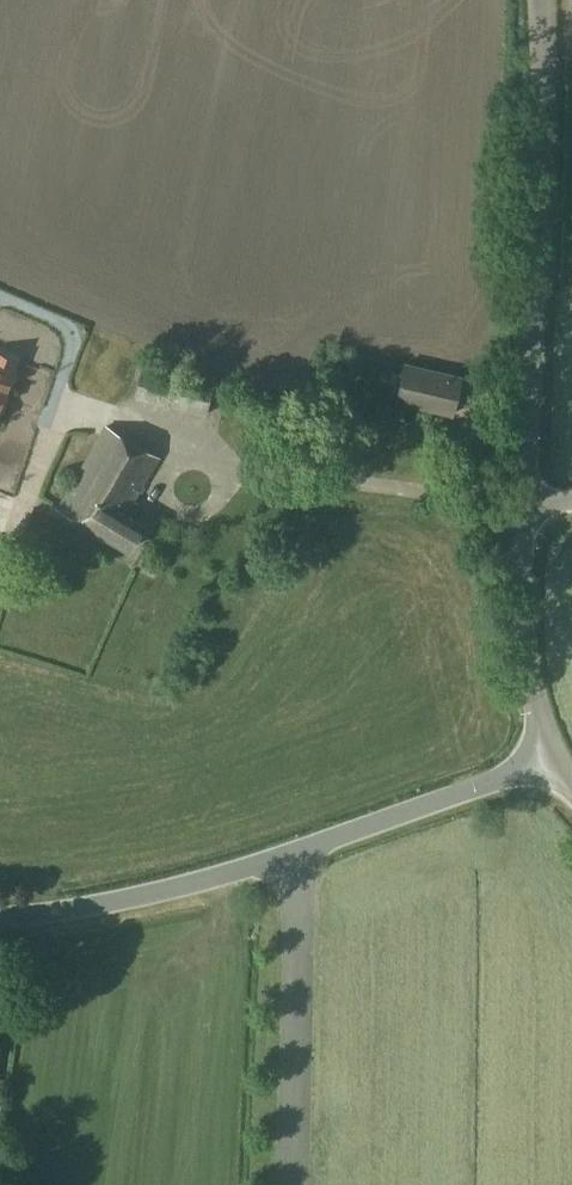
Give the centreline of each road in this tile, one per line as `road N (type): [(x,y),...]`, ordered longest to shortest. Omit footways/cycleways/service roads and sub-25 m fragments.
road 1 (unclassified): [(550,764),(199,882),(0,920)]
road 2 (unclassified): [(522,506),(543,0)]
road 3 (unclassified): [(550,764),(518,630),(522,506)]

